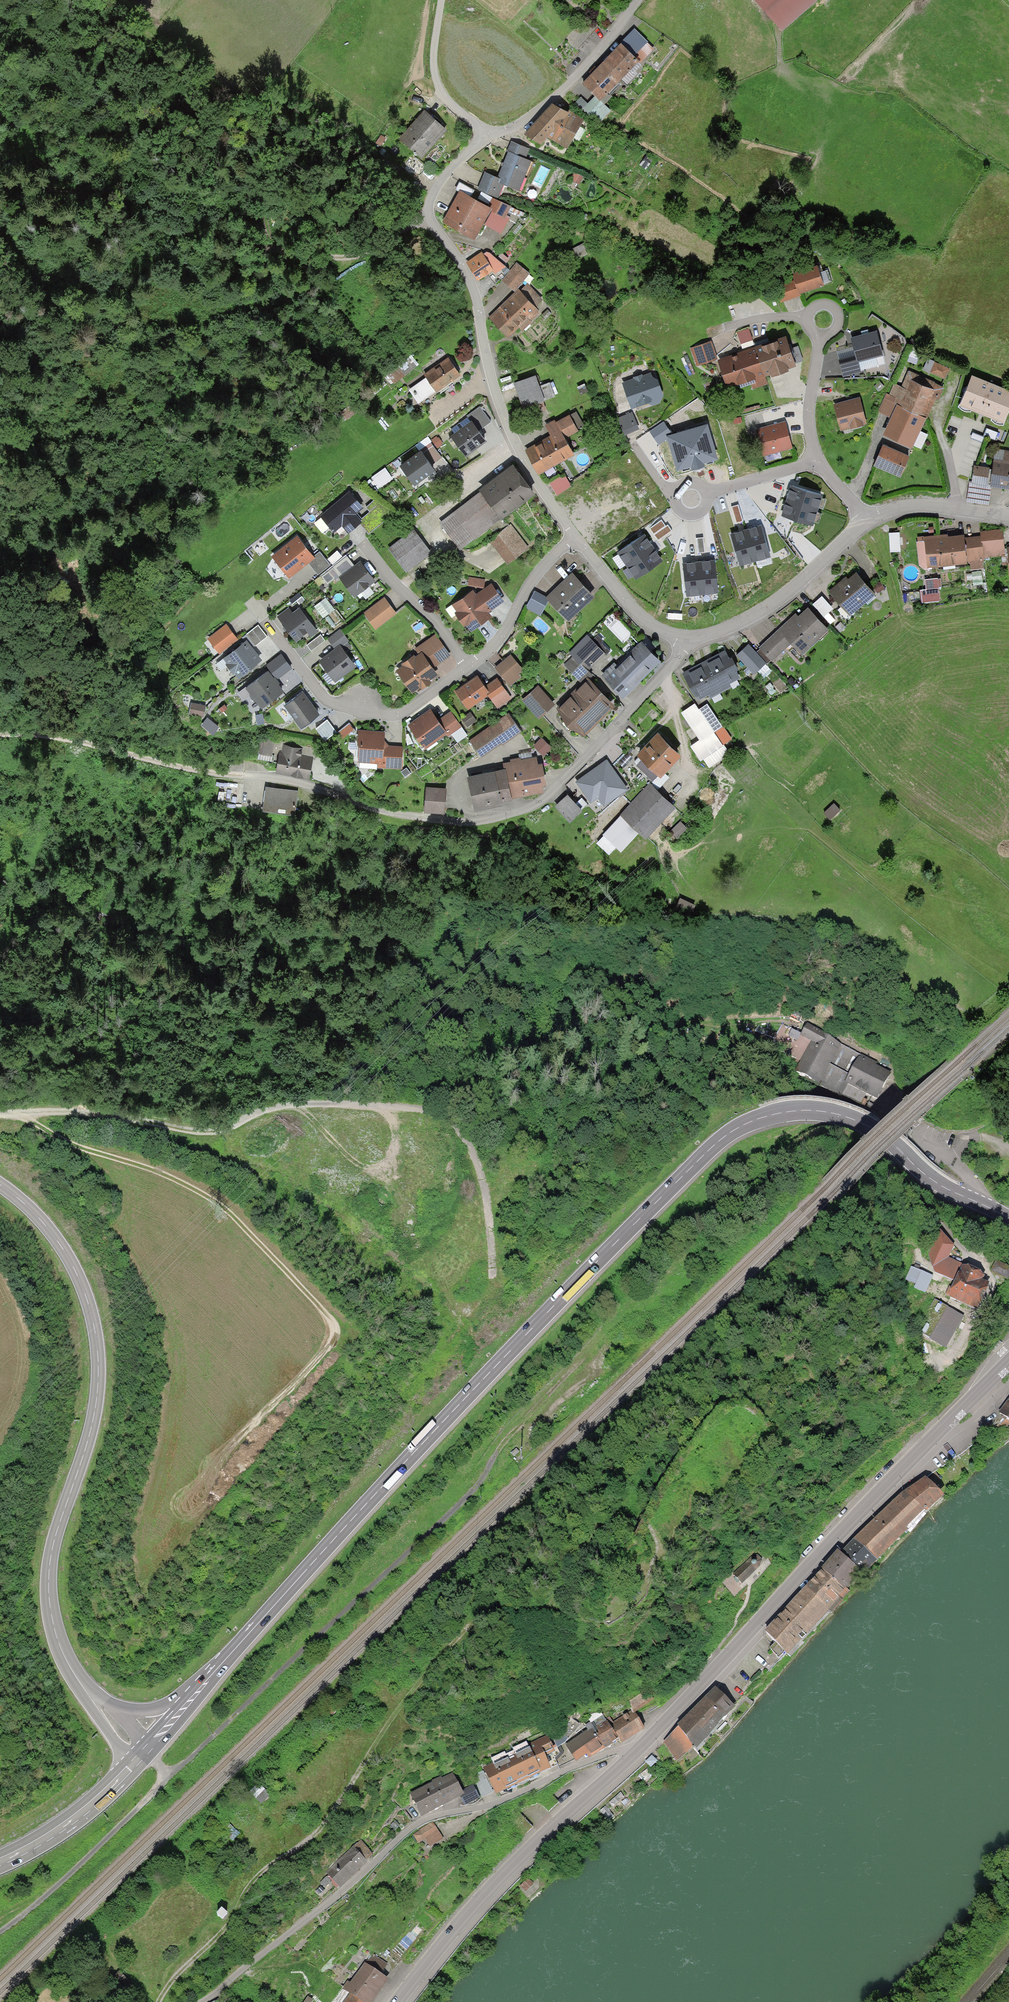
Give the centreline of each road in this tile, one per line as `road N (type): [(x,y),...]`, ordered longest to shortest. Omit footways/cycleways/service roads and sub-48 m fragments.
road 1 (primary): [(264,1617),(590,1265),(727,1136),(776,1117),(842,1118),(1008,1225)]
road 2 (track): [(665,1517),(651,1512),(613,1532),(556,1606),(499,1613),(470,1632),(413,1694),(343,1806),(255,1881),(238,1915),(156,2001)]
road 3 (track): [(0,1112),(107,1113),(208,1127),(290,1100),(434,1106),(472,1146),(495,1299),(478,1308),(441,1289)]
road 4 (residential): [(636,0),(558,88),(460,151),(433,190),(434,224),(466,272),(507,428),(575,535)]
road 5 (tertiary): [(89,1689),(65,1658),(46,1582),(89,1423),(93,1342),(83,1293),(60,1243),(0,1183)]
road 6 (secondary): [(1008,1361),(646,1742)]
road 7 (residential): [(244,776),(333,787),(357,803),(420,818),(489,819),(548,794),(662,675),(686,639)]
road 8 (residential): [(646,1742),(485,1809),(420,1821),(201,2001)]
road 9 (track): [(167,1772),(465,1495),(511,1432),(536,1413)]
road 10 (track): [(44,583),(81,531),(100,473),(135,432),(360,255)]
road 11 (track): [(360,255),(306,252),(178,203),(99,187),(0,188)]
road 12 (secondary): [(646,1742),(509,1870),(398,2001)]
road 13 (track): [(278,244),(242,104),(121,0)]
road 14 (track): [(0,1928),(167,1772),(142,1756)]
road 15 (track): [(244,776),(64,738),(0,734)]
road 16 (residential): [(686,639),(778,600),(870,515)]
road 17 (track): [(0,440),(41,467),(100,473),(196,506)]
road 18 (trunk): [(142,1756),(58,1829),(0,1859)]
road 19 (residential): [(352,533),(466,666)]
road 20 (residential): [(575,535),(538,570),(495,644),(466,666)]
road 21 (residential): [(251,601),(322,694),(341,705),(363,698)]
road 22 (residential): [(575,535),(630,604),(655,627),(686,639)]
road 23 (residential): [(870,515),(932,502),(1008,517)]
road 24 (residential): [(817,459),(808,410),(822,336)]
road 25 (residential): [(466,666),(395,714),(363,698)]

